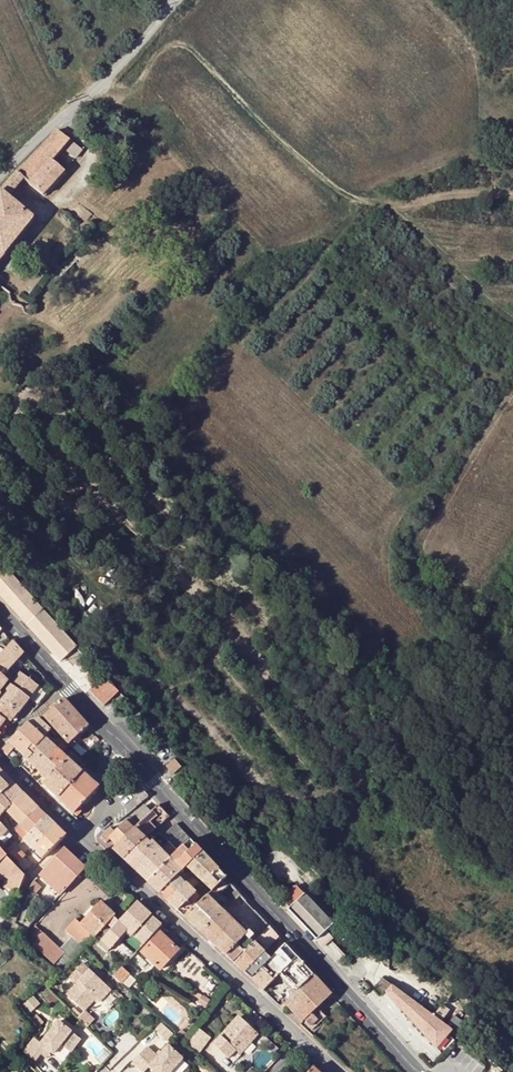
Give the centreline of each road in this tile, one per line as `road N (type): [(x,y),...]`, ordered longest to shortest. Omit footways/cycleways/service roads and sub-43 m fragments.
road 1 (track): [(0,496),(257,785),(285,798),(340,794),(382,752)]
road 2 (track): [(96,88),(128,86),(170,45),(185,46),(305,164),(349,197),(405,203),(512,194)]
road 3 (secondary): [(95,717),(414,1071)]
road 4 (tertiary): [(84,839),(303,1040)]
road 5 (residential): [(182,0),(0,176)]
road 6 (track): [(512,393),(423,542),(428,563),(476,593)]
road 7 (track): [(389,203),(512,316)]
road 8 (secondary): [(0,612),(95,717)]
road 9 (residential): [(84,839),(99,812),(106,765),(95,717)]

